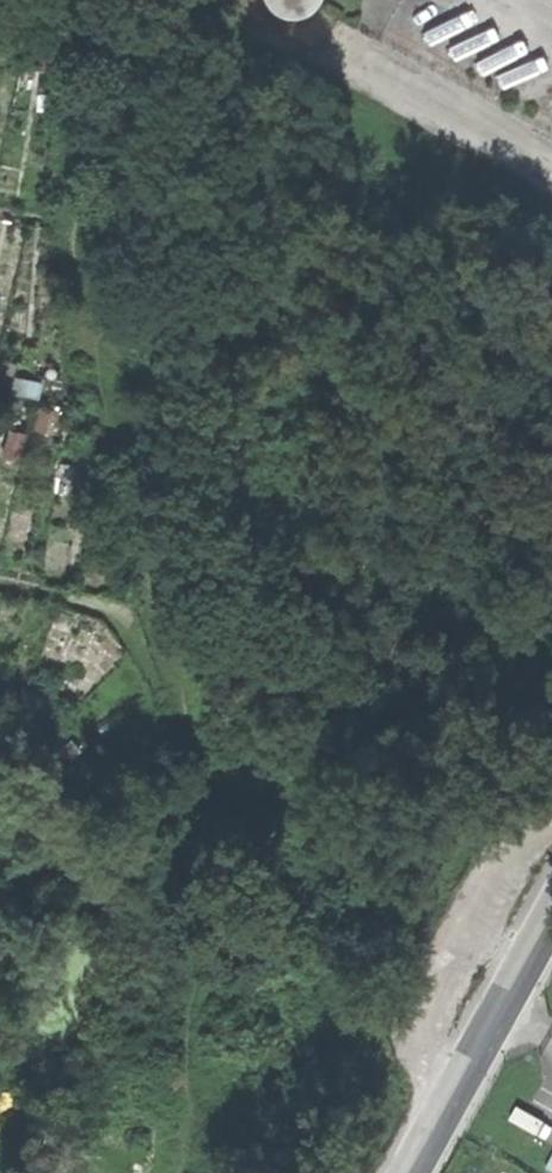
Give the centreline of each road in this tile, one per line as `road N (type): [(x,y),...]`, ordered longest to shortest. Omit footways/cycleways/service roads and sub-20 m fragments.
road 1 (unclassified): [(410,1172),(551,915)]

